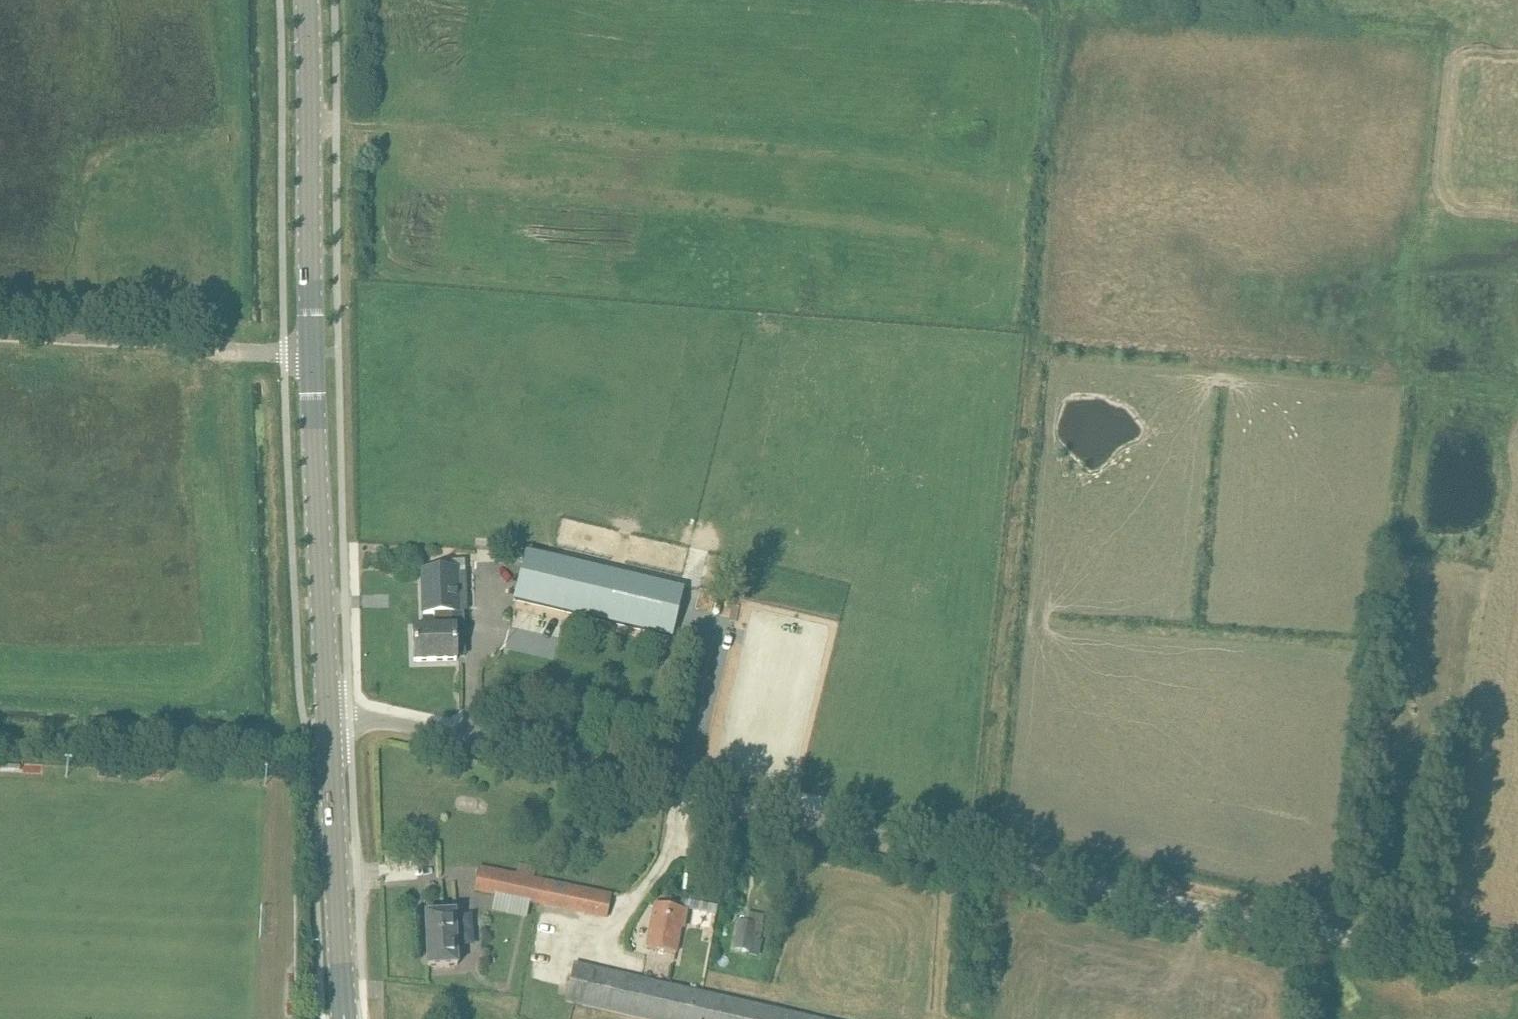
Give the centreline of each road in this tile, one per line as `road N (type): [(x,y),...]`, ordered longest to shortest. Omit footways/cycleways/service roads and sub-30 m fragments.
road 1 (unclassified): [(1517,962),(1326,929),(389,721),(351,720)]
road 2 (secondary): [(328,720),(303,0)]
road 3 (track): [(0,343),(286,360),(311,368)]
road 4 (secondary): [(341,1018),(328,720)]

